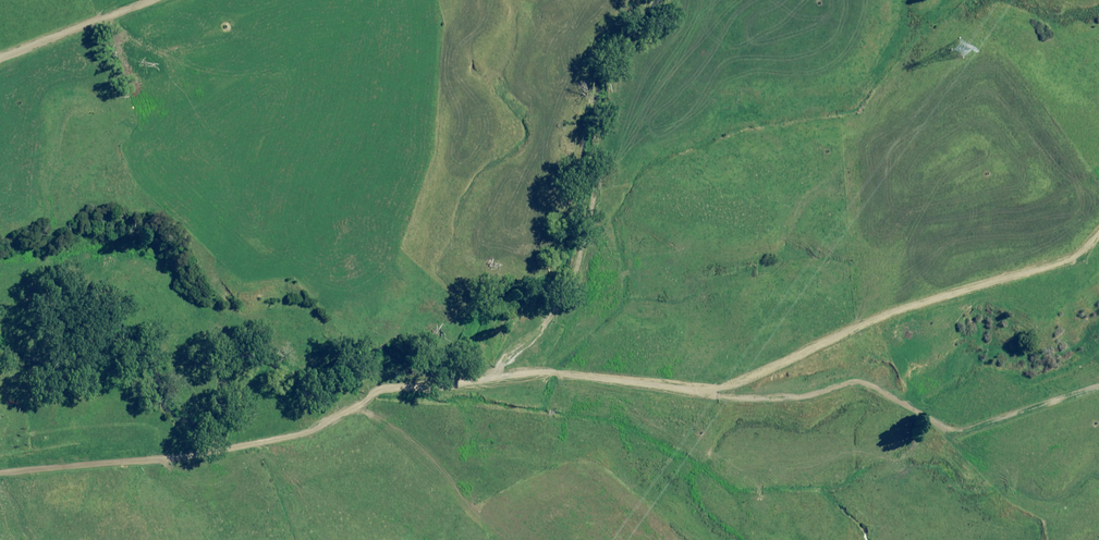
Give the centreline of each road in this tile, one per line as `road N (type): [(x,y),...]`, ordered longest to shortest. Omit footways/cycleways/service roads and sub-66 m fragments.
road 1 (track): [(0,469),(159,459),(301,436),(498,380),(579,373),(704,391)]
road 2 (track): [(1098,233),(1057,265),(895,313),(704,391)]
road 3 (track): [(1098,390),(951,433),(857,384),(747,402),(704,391)]
road 4 (track): [(142,0),(0,55)]

